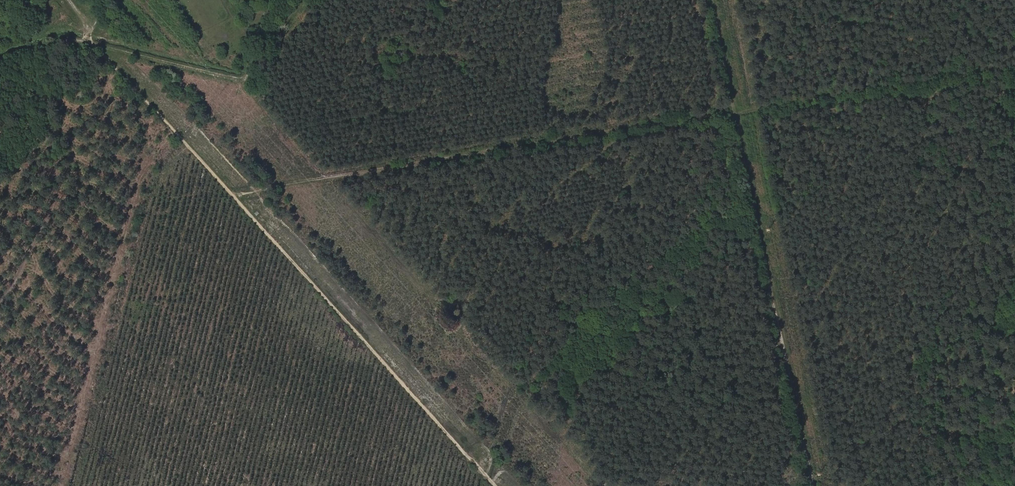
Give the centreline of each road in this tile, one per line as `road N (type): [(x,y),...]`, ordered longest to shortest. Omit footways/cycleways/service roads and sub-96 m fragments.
road 1 (track): [(496,485),(86,41),(88,27),(68,0)]
road 2 (track): [(725,0),(815,485)]

